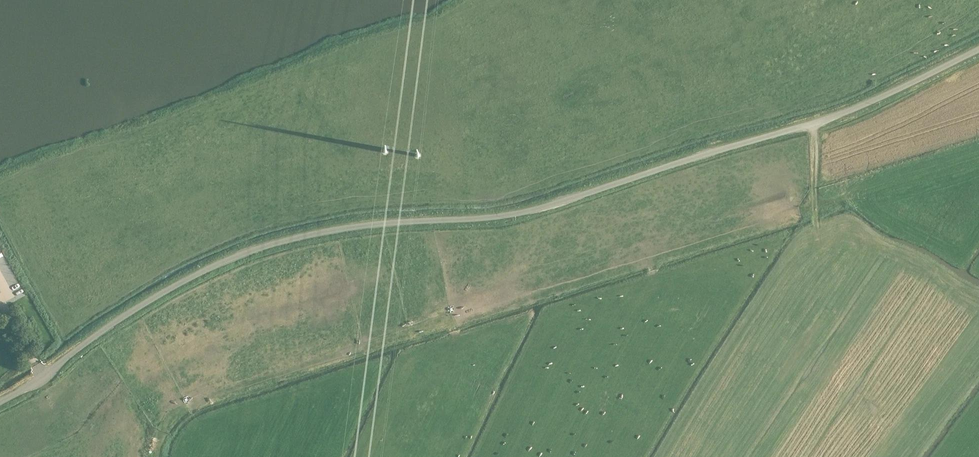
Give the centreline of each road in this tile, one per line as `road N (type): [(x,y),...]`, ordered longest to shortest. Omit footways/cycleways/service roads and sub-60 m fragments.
road 1 (unclassified): [(0,402),(154,298),(252,251),(347,228),(533,210),(829,118),(978,49)]
road 2 (track): [(978,154),(232,390),(175,416),(156,456)]

